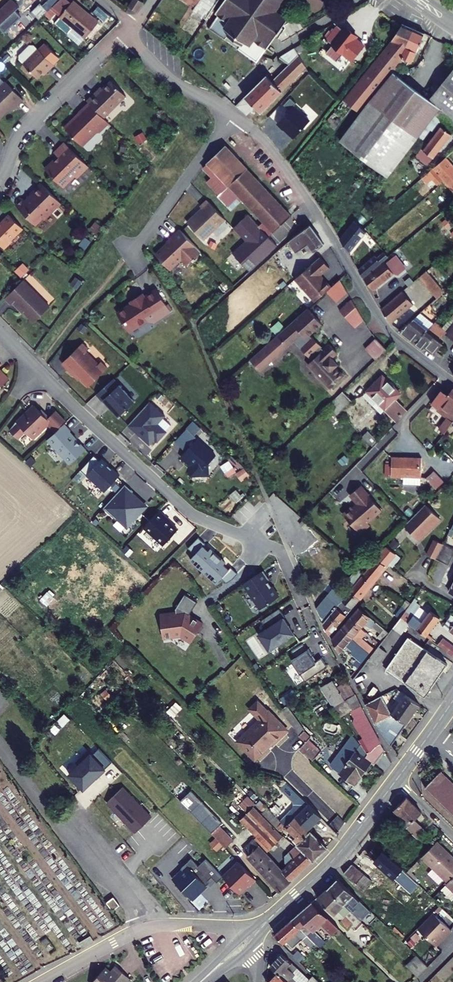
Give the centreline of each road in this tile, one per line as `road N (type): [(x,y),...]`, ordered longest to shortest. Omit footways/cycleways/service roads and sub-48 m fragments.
road 1 (residential): [(0,331),(186,510),(279,552),(302,604)]
road 2 (residential): [(452,387),(389,329),(275,151),(233,115)]
road 3 (residential): [(253,935),(226,926),(150,927),(43,981)]
road 4 (secondary): [(396,780),(328,866),(253,935)]
road 5 (residential): [(124,32),(26,125),(0,182)]
road 6 (residential): [(233,115),(144,238)]
road 7 (residential): [(233,115),(169,79),(124,32)]

